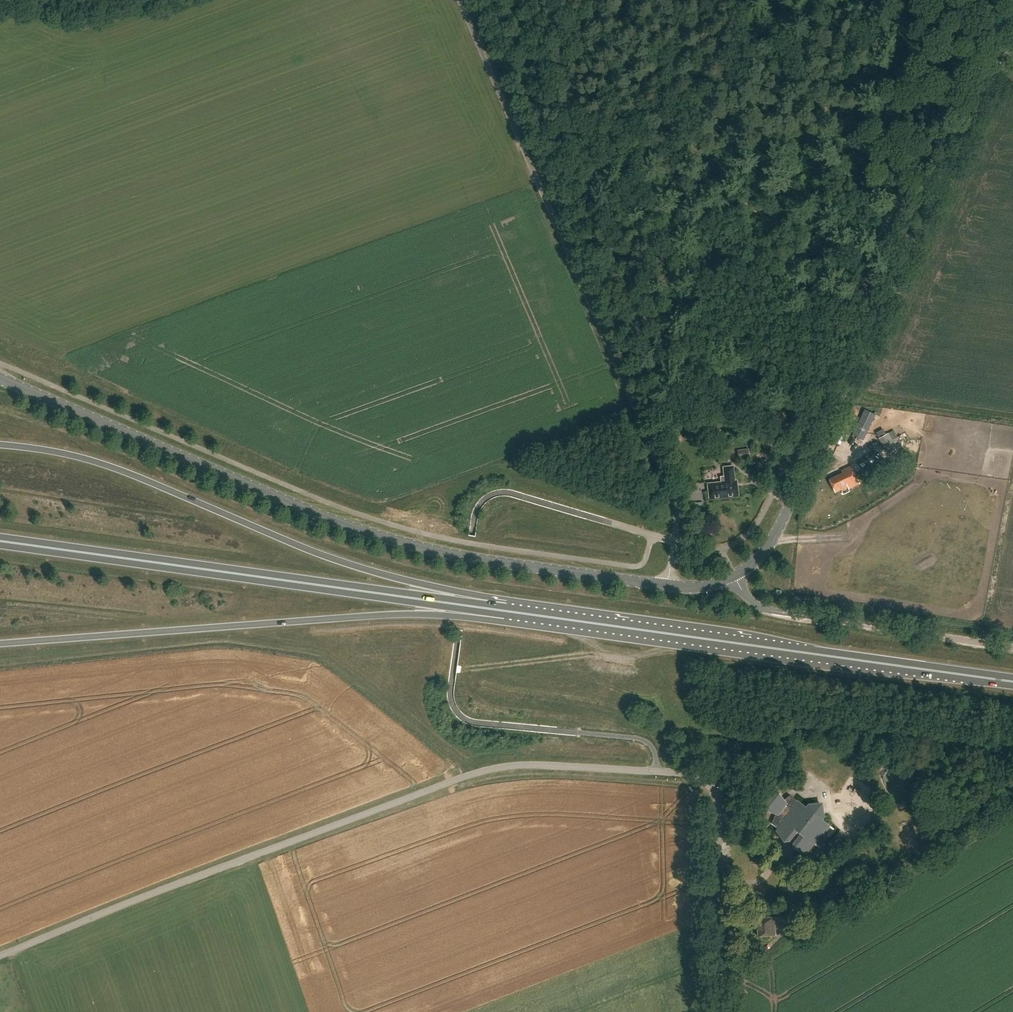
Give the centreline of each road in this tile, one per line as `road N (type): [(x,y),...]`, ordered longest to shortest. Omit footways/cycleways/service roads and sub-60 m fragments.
road 1 (unclassified): [(0,956),(488,770),(527,764),(682,772),(713,788)]
road 2 (tertiary): [(668,588),(398,544),(0,378)]
road 3 (unclassified): [(460,0),(676,505),(668,588)]
road 4 (tertiary): [(734,576),(771,542),(787,514),(1012,26)]
road 5 (trunk): [(1012,682),(465,603)]
road 6 (trunk): [(465,603),(317,554),(83,457),(0,445)]
road 7 (trunk): [(465,603),(0,540)]
road 8 (trunk): [(0,644),(465,603)]
road 9 (unclassified): [(1012,647),(795,617),(754,606),(734,576)]
road 10 (unclassified): [(720,1011),(721,828),(713,788)]

